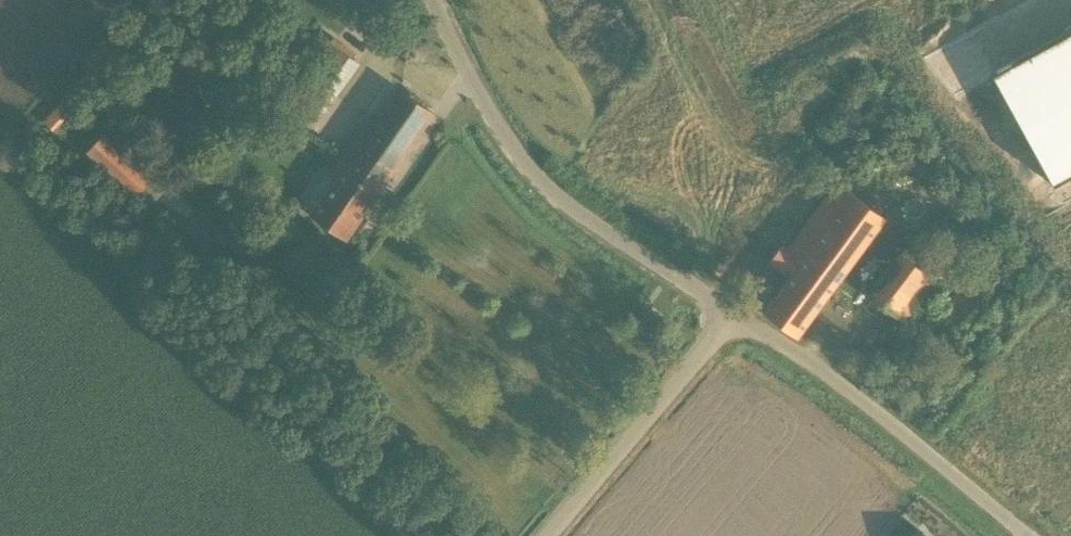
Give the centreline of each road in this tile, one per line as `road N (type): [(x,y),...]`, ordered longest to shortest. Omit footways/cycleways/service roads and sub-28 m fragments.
road 1 (unclassified): [(728,317),(563,200),(490,129),(423,0)]
road 2 (unclassified): [(1024,535),(806,355),(728,317)]
road 3 (unclassified): [(550,535),(728,317)]
road 4 (track): [(656,0),(669,25),(563,200)]

